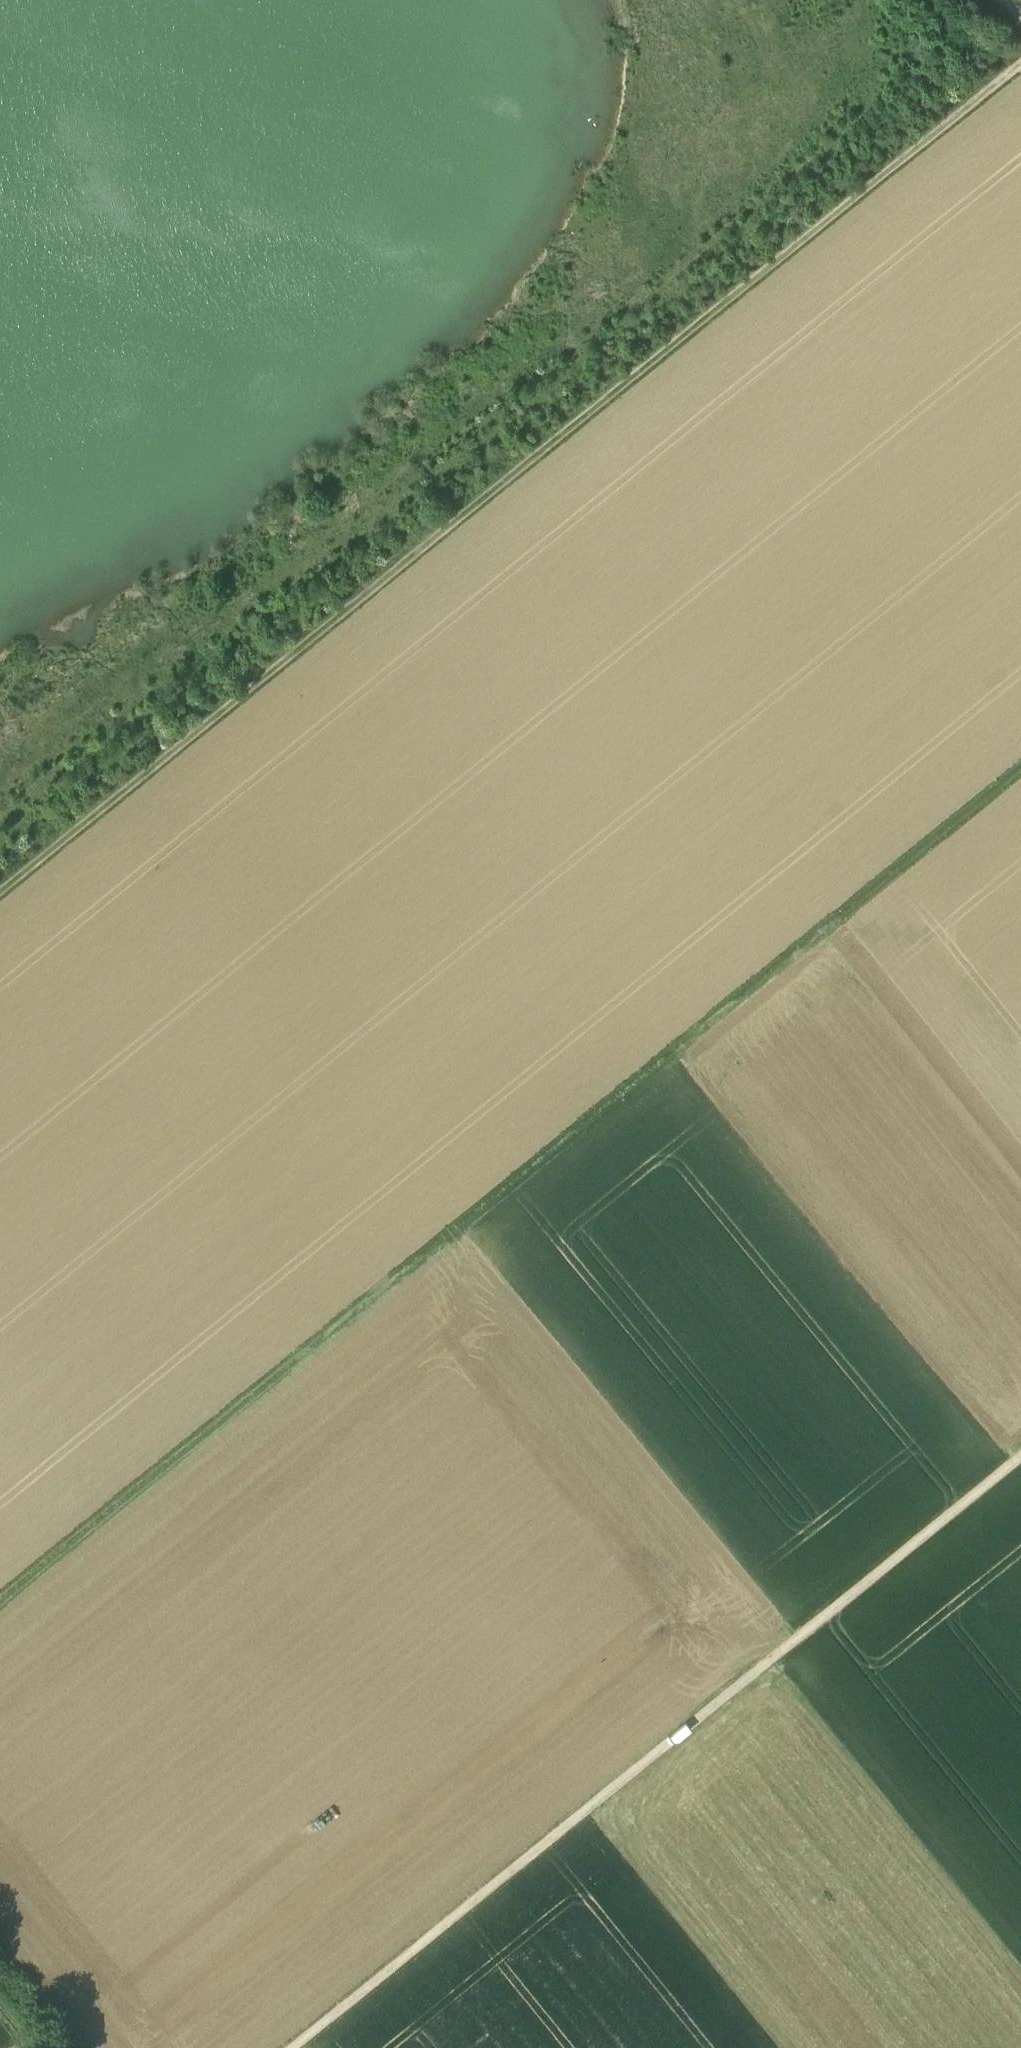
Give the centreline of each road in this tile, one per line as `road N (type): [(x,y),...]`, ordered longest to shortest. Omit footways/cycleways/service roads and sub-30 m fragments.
road 1 (track): [(1020,64),(673,367),(0,914)]
road 2 (track): [(0,1597),(1020,765)]
road 3 (track): [(297,2047),(1020,1458)]

